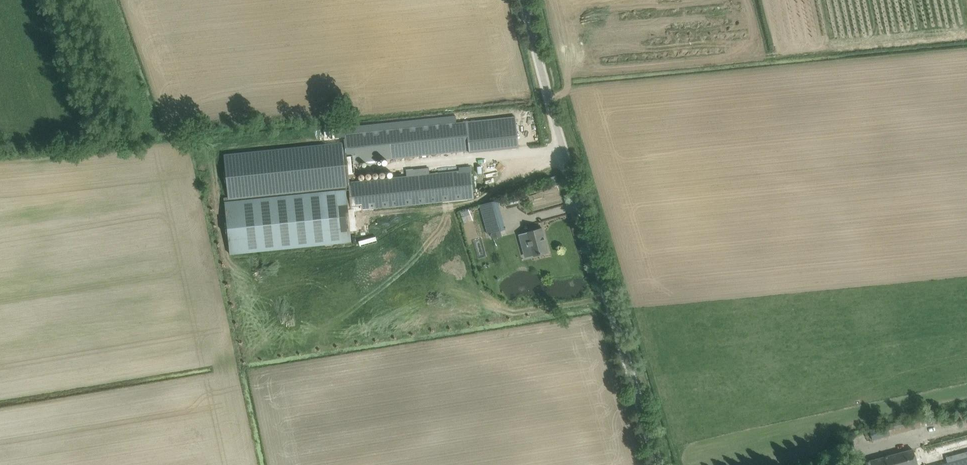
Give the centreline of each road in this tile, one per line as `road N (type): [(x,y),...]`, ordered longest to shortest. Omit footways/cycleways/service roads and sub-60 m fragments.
road 1 (unclassified): [(658,464),(523,0)]

